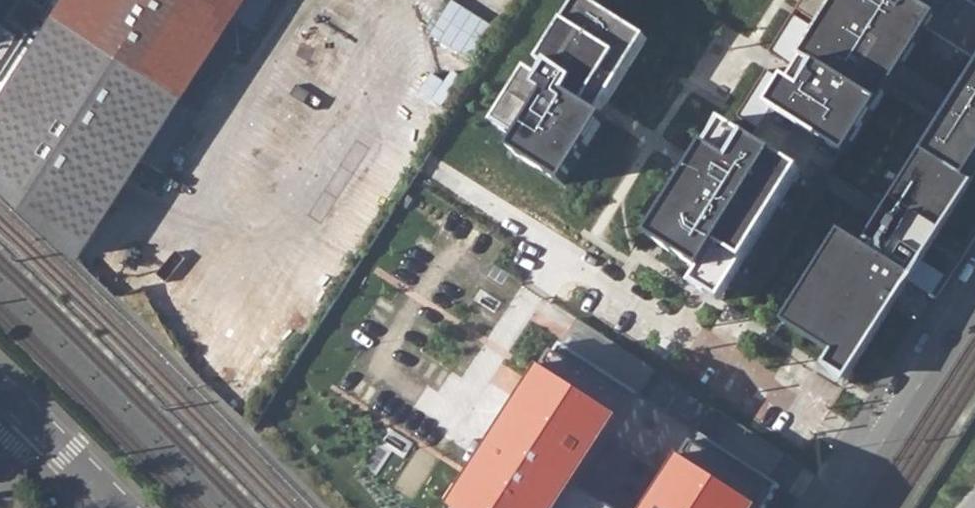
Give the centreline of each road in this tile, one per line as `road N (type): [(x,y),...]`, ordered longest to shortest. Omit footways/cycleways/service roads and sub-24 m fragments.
road 1 (tertiary): [(843,507),(974,303)]
road 2 (residential): [(26,412),(119,507)]

